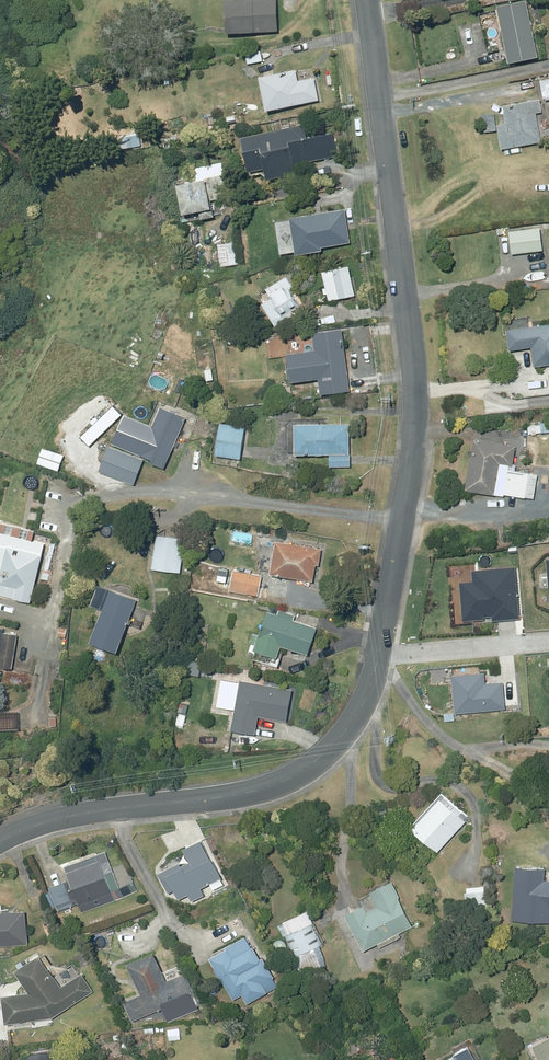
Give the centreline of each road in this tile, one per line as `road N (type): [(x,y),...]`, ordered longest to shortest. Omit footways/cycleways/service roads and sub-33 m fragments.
road 1 (residential): [(381,647),(417,424),(367,0)]
road 2 (unclassified): [(0,842),(86,813),(265,788),(310,768),(356,719)]
road 3 (residential): [(548,637),(381,647)]

